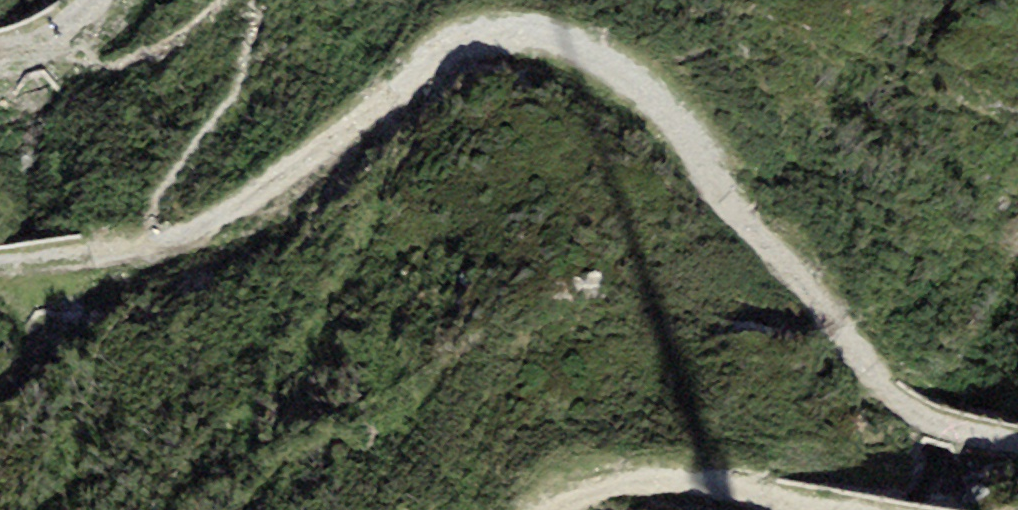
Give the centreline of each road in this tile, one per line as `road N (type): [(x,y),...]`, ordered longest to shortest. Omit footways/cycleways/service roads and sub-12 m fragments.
road 1 (track): [(158,245),(248,201),(450,51),(483,35),(526,35),(613,66),(666,113),(897,397),(931,420),(1017,441)]
road 2 (track): [(856,509),(648,481),(554,509)]
road 3 (track): [(0,265),(158,245)]

